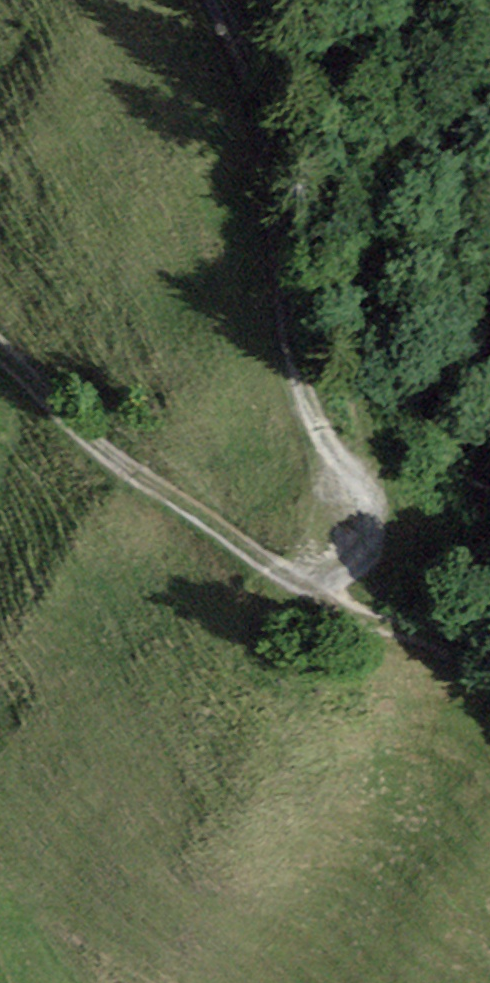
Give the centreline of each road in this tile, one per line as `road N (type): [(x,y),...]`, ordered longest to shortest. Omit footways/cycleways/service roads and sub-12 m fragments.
road 1 (track): [(339,608),(389,523),(296,337),(280,140),(215,0)]
road 2 (track): [(0,342),(339,608)]
road 3 (track): [(339,608),(489,676)]

